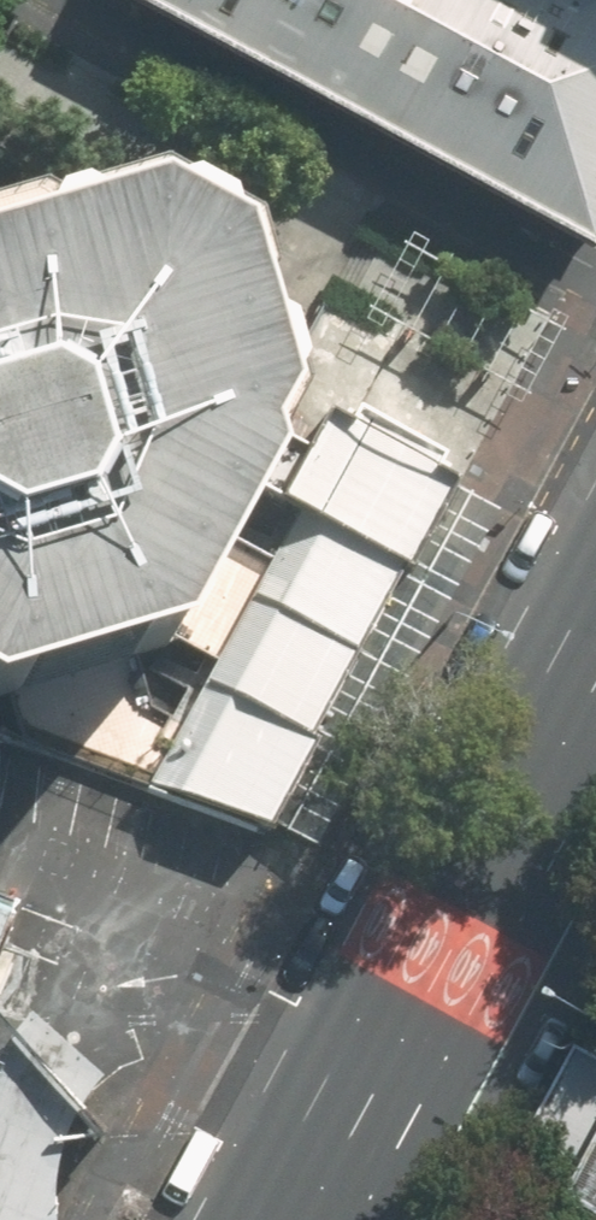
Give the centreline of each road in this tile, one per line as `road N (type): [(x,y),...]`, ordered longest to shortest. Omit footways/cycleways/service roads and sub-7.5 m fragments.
road 1 (primary): [(595,646),(290,1219)]
road 2 (residential): [(595,284),(72,0)]

